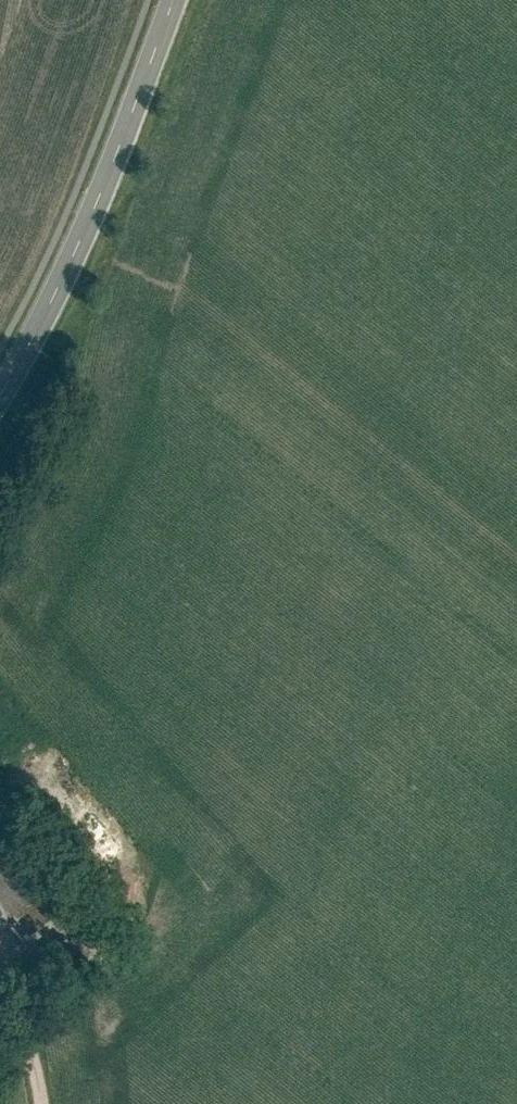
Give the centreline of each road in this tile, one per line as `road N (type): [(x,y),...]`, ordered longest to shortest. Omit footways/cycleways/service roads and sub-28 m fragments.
road 1 (tertiary): [(173,0),(70,266),(0,396)]

